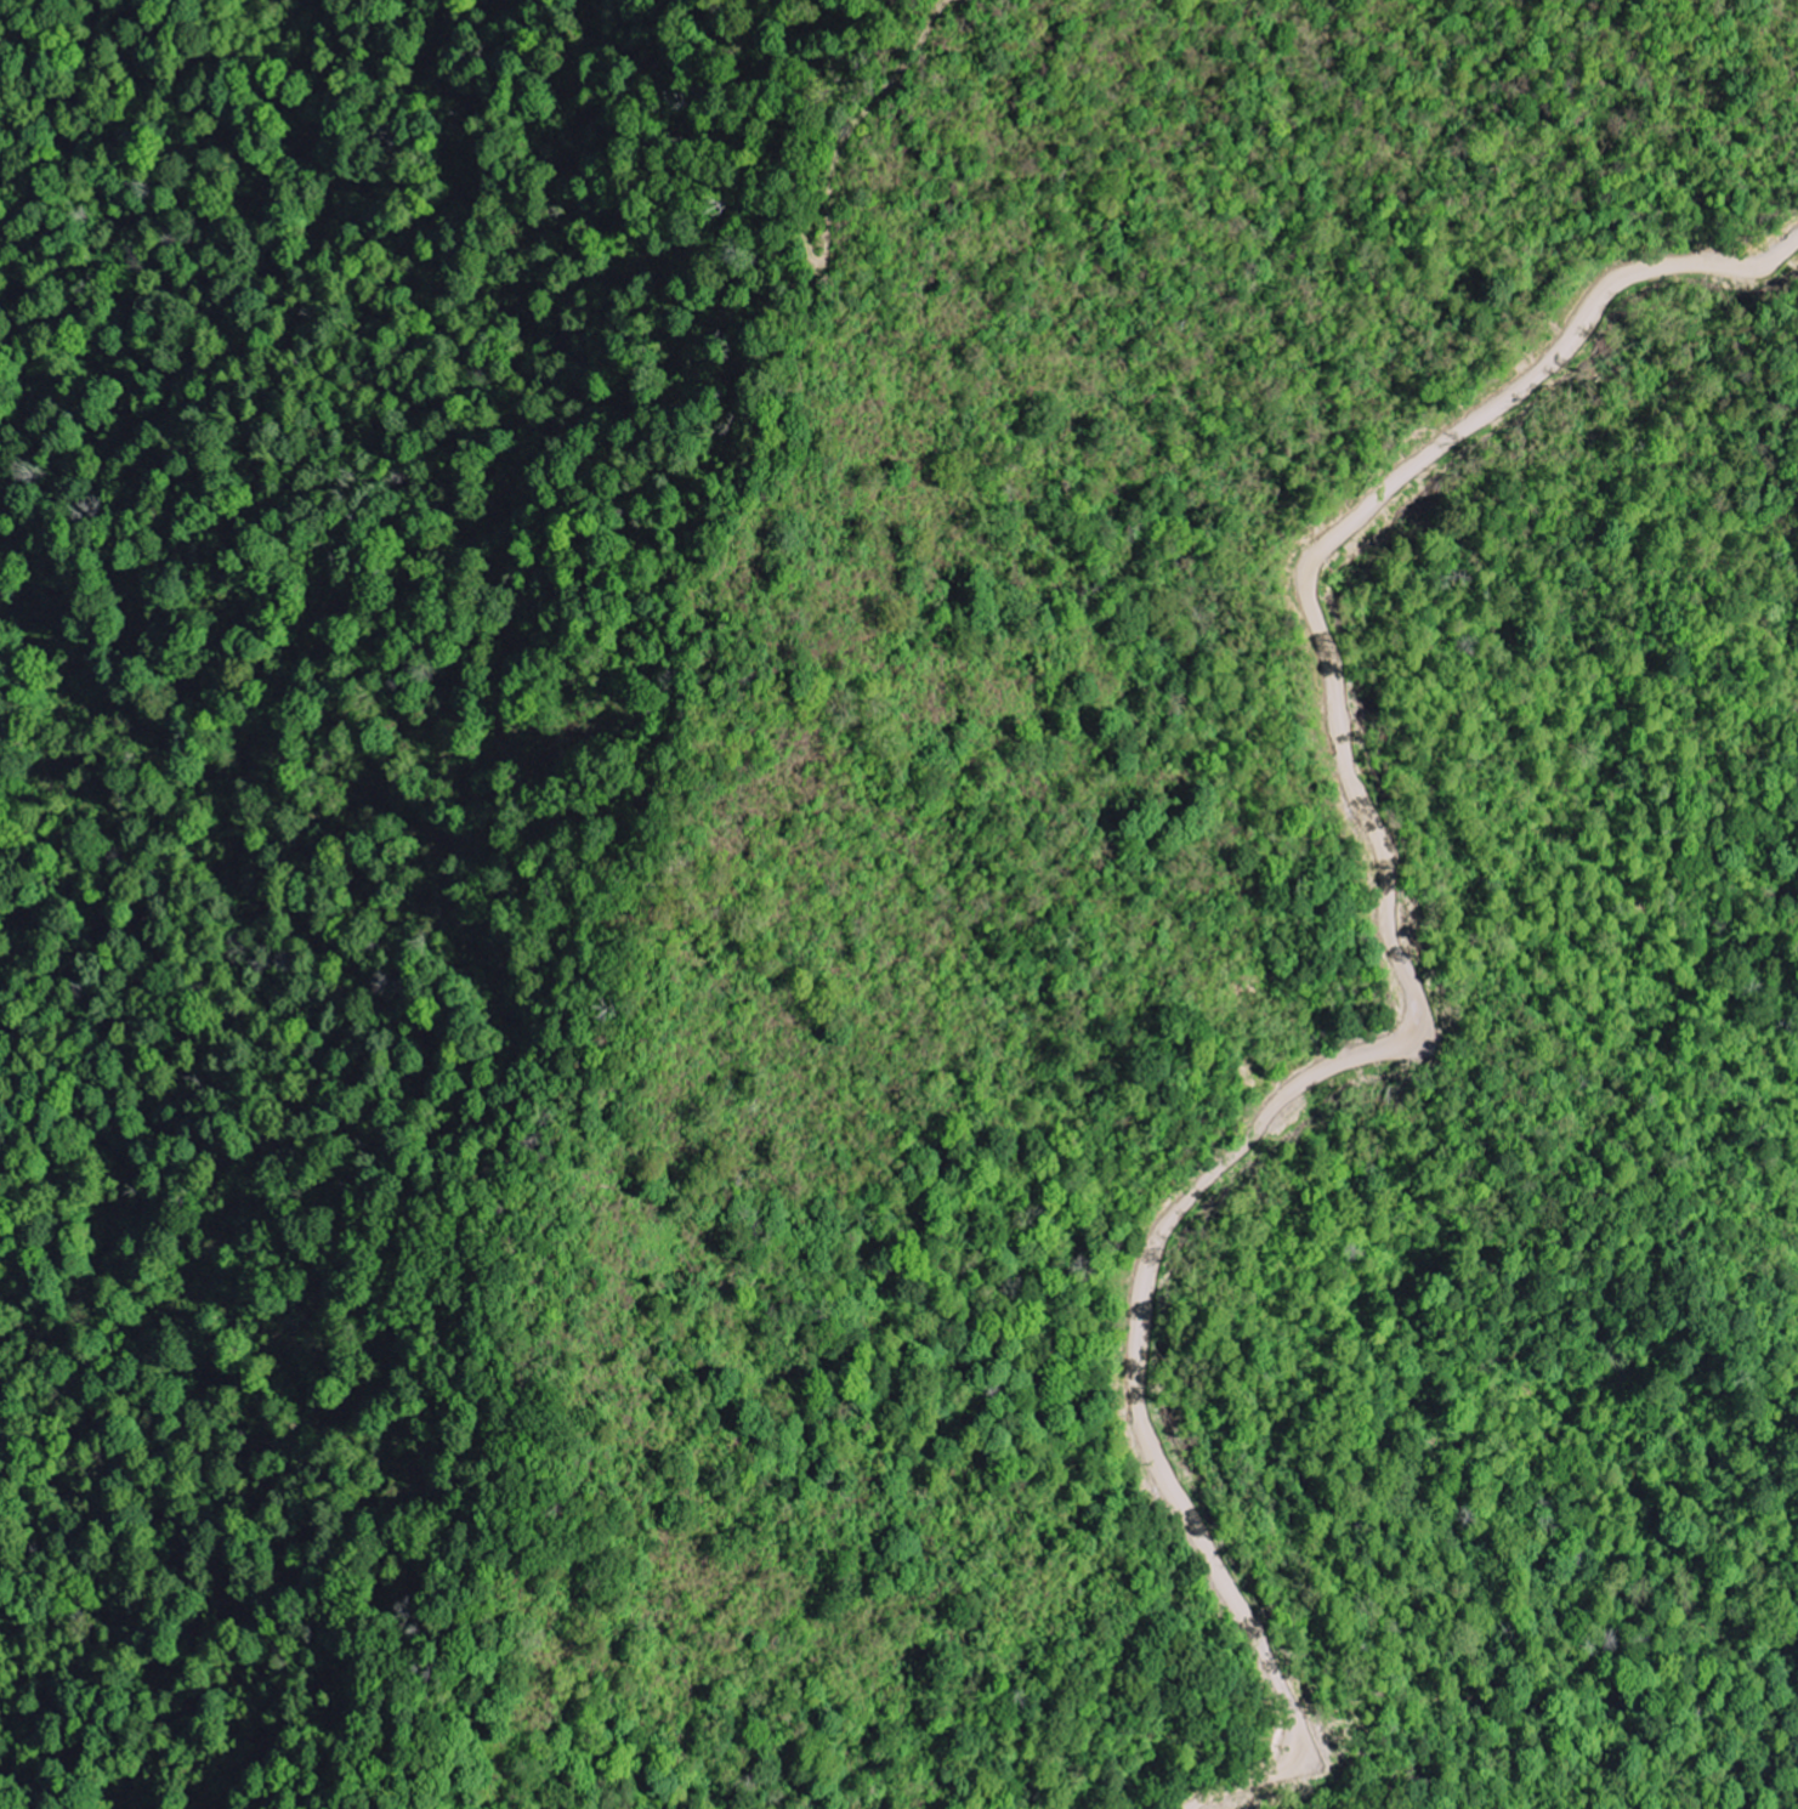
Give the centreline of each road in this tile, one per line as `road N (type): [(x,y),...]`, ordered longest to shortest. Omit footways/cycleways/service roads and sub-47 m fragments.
road 1 (residential): [(1231,1808),(1373,1737),(1374,1599),(1248,1434),(1218,1315),(1226,1197),(1305,1077),(1488,951),(1497,858),(1460,686),(1456,489),(1528,382),(1706,197),(1797,167)]

